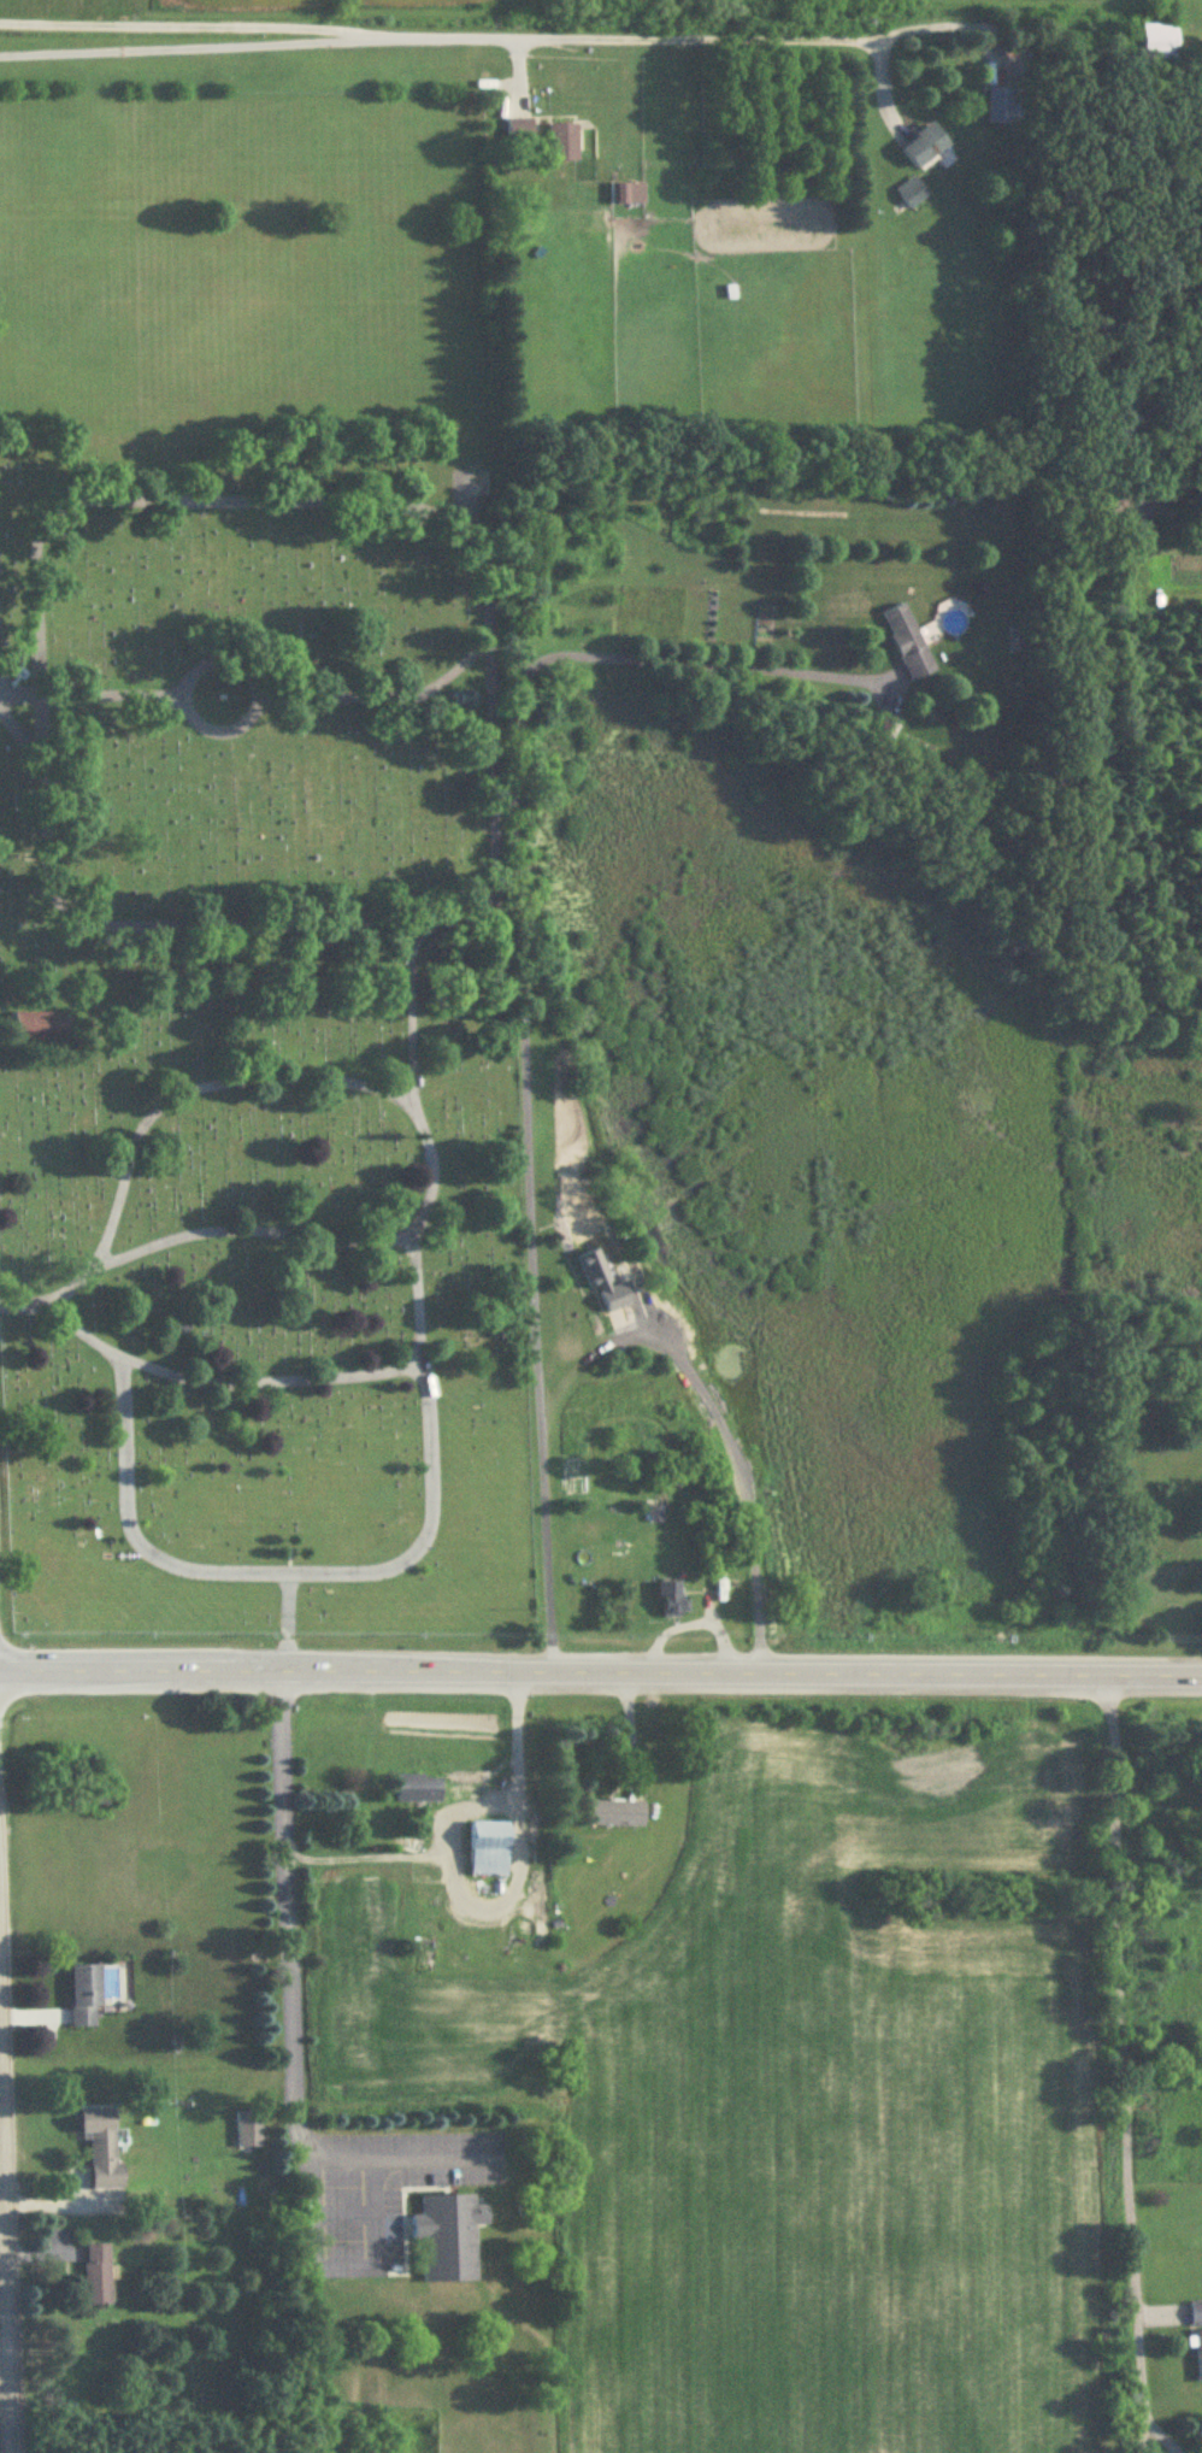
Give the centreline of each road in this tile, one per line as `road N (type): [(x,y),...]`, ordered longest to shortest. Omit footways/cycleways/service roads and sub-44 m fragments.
road 1 (tertiary): [(1201,1672),(0,1672)]
road 2 (residential): [(11,2452),(0,2142)]

